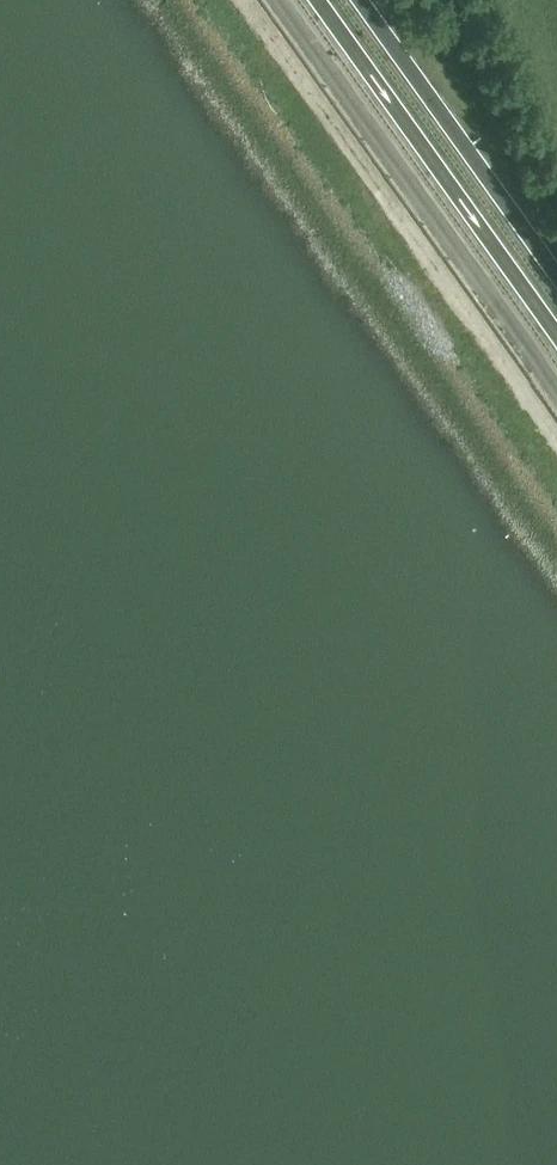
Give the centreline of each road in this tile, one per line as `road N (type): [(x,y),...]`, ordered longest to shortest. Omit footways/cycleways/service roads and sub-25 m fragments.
road 1 (unclassified): [(556,393),(275,0)]
road 2 (motorway): [(320,0),(556,336)]
road 3 (motorway): [(556,273),(362,0)]

